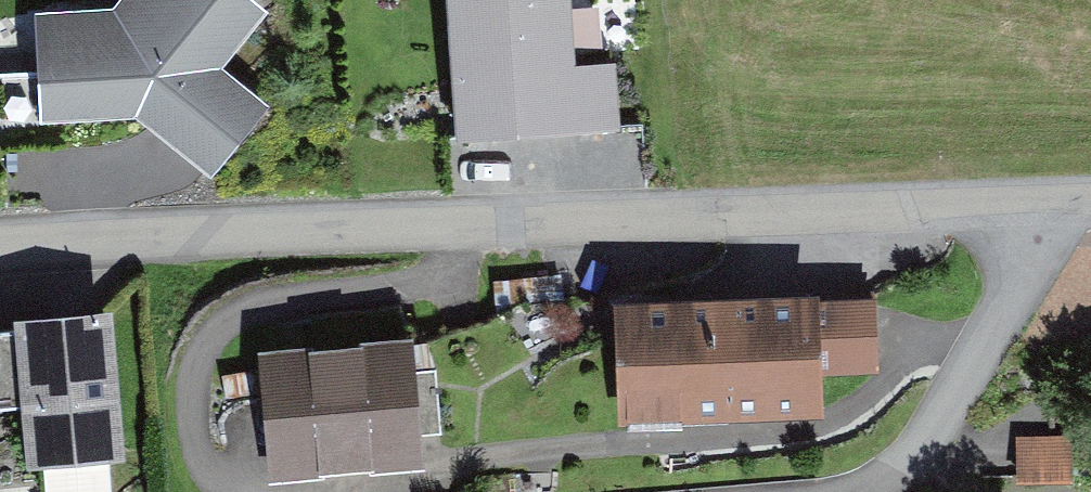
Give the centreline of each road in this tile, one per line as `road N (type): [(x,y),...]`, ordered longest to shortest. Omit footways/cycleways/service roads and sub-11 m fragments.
road 1 (residential): [(0,244),(100,230),(1046,199)]
road 2 (residential): [(854,491),(931,443),(1023,276),(1046,199)]

